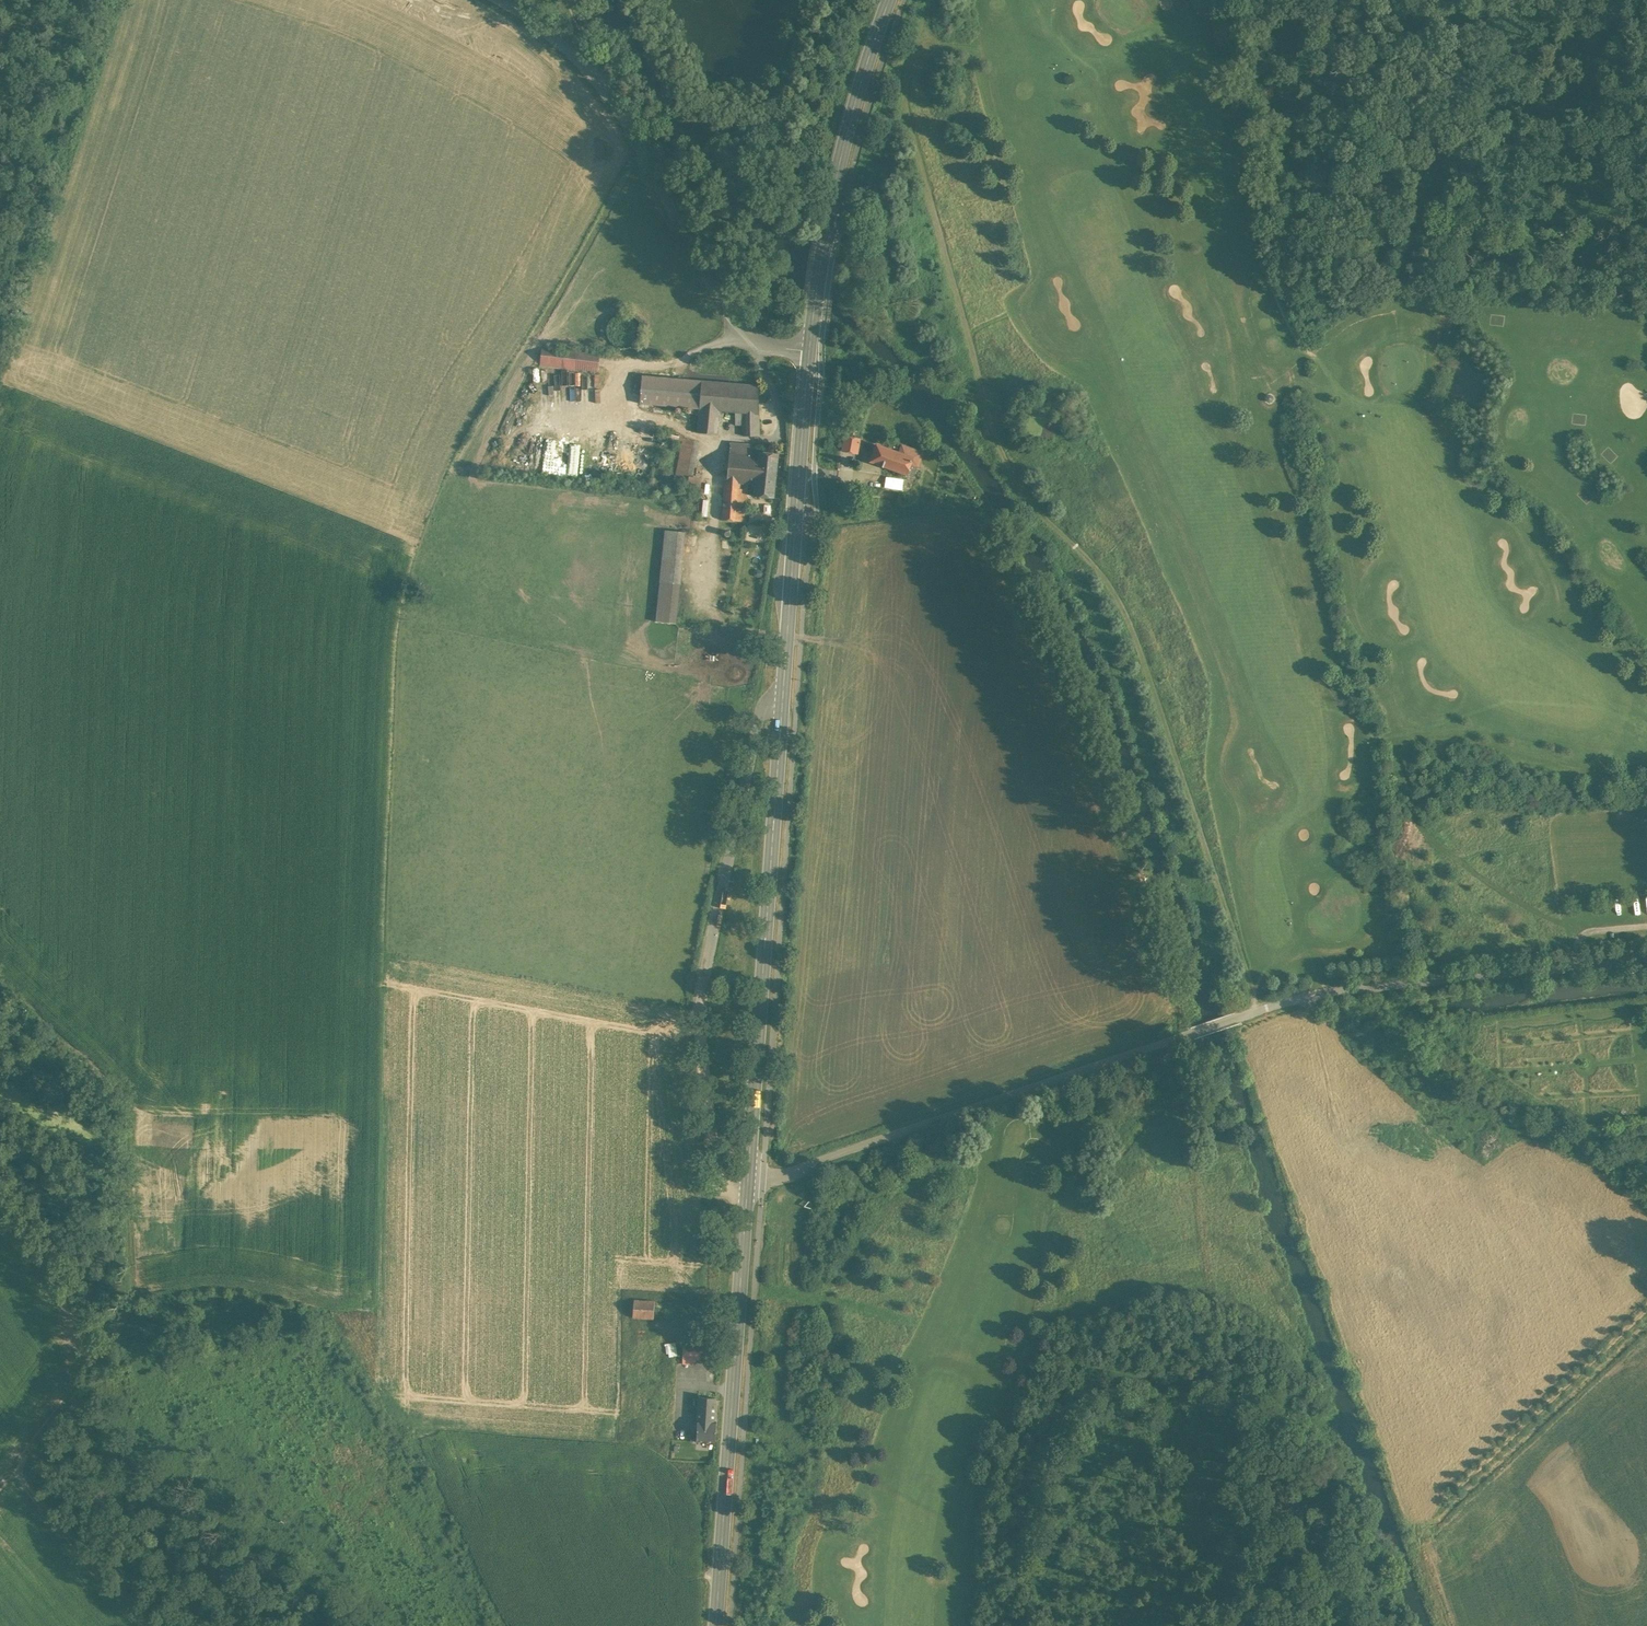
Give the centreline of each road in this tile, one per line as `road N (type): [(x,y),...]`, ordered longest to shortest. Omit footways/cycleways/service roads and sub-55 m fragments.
road 1 (unclassified): [(1646,958),(1336,991),(1240,1016),(746,1186)]
road 2 (secondary): [(809,352),(746,1186)]
road 3 (unclassified): [(809,352),(764,344),(740,325),(612,90),(556,26),(516,0)]
road 4 (secondary): [(746,1186),(714,1625)]
road 5 (secondary): [(890,0),(829,211),(809,352)]

